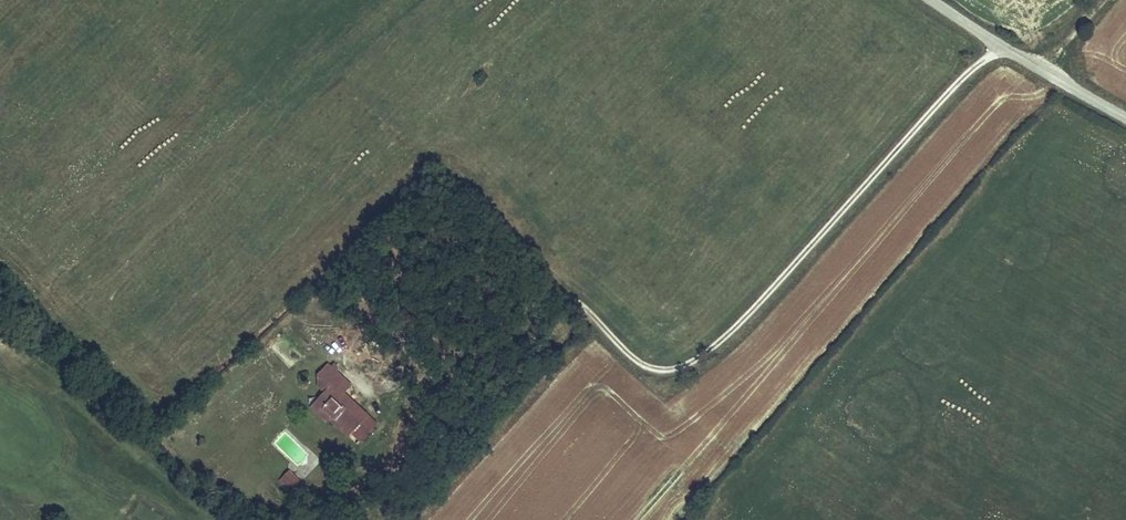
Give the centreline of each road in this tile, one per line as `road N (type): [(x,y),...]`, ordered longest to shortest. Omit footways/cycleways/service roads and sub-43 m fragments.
road 1 (track): [(1022,45),(982,60),(737,325),(668,370),(641,364),(557,290),(450,313)]
road 2 (unclassified): [(953,0),(1125,105)]

